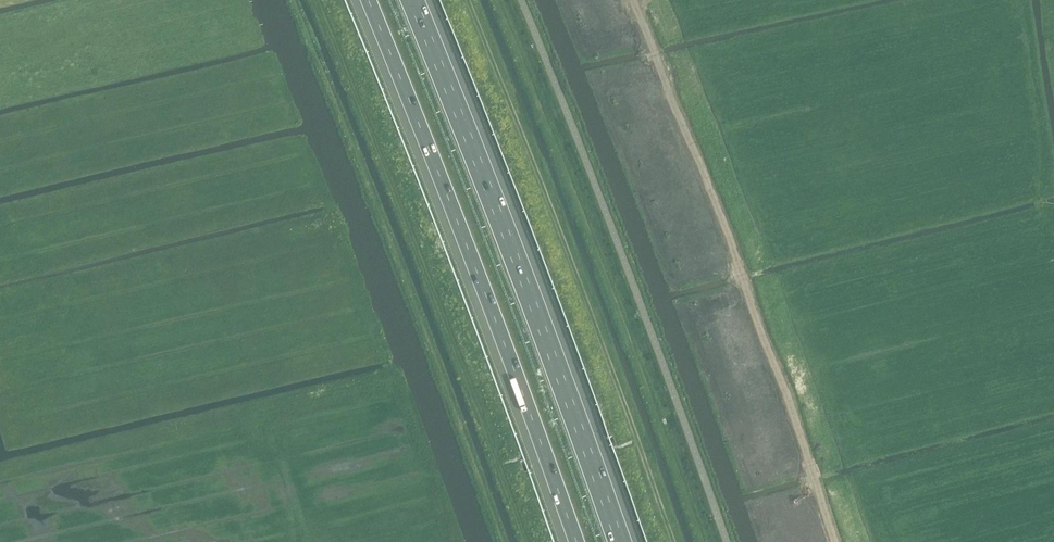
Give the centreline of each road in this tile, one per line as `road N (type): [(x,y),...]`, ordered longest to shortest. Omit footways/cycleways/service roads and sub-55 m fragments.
road 1 (track): [(316,0),(525,541)]
road 2 (motorway): [(368,0),(576,541)]
road 3 (motorway): [(620,541),(413,0)]
road 4 (track): [(674,541),(468,0)]

